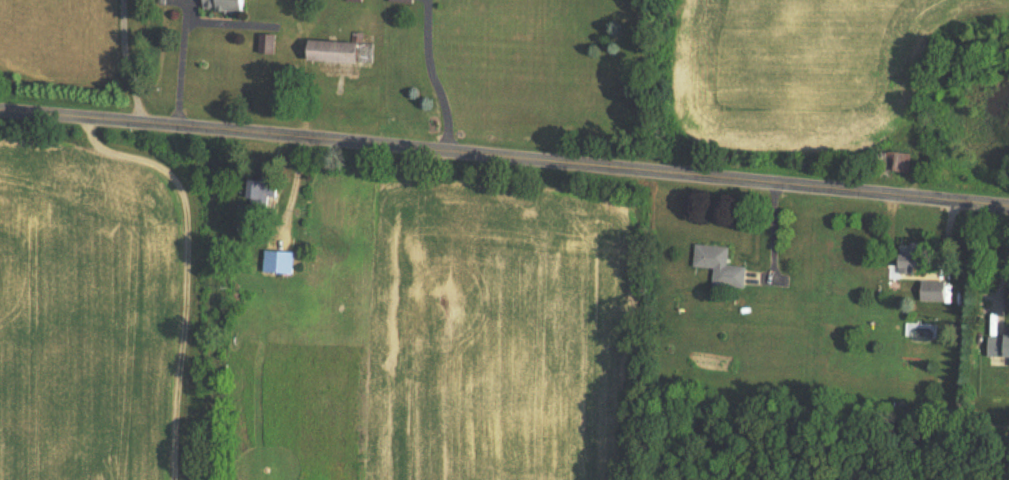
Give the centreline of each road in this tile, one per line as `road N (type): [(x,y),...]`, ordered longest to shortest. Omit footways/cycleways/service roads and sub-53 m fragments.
road 1 (tertiary): [(1008,212),(0,114)]

